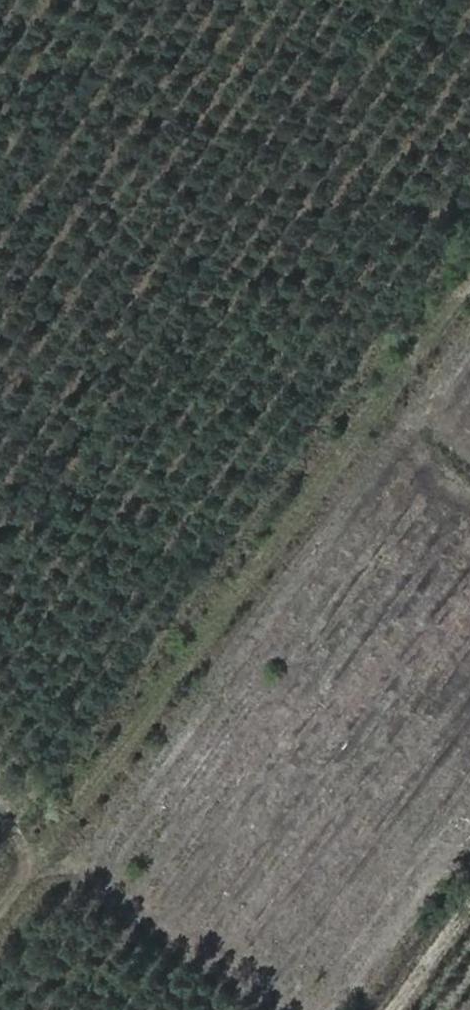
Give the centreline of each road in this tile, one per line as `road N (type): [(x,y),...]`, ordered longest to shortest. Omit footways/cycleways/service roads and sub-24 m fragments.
road 1 (track): [(0,936),(469,307)]

